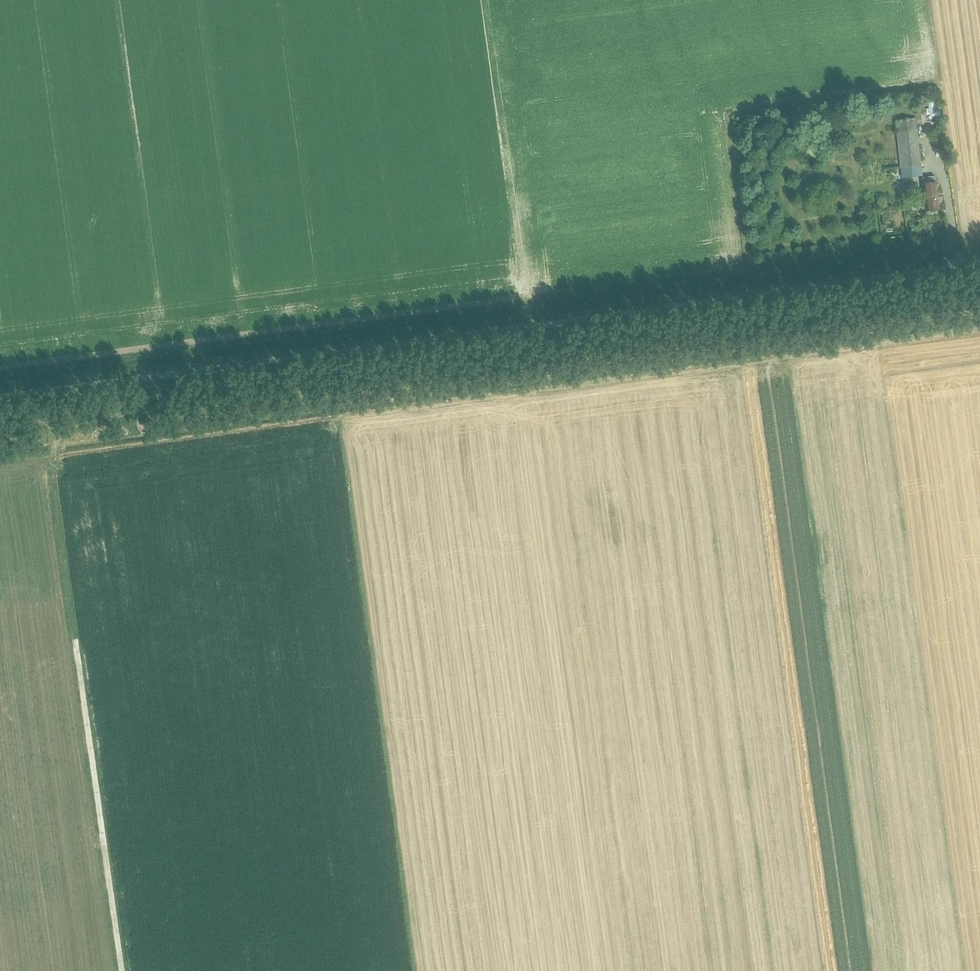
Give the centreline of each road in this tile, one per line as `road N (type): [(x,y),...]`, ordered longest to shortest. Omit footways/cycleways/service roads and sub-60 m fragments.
road 1 (unclassified): [(0,397),(979,262)]
road 2 (track): [(182,373),(146,407),(69,429),(54,454),(53,509),(120,970)]

